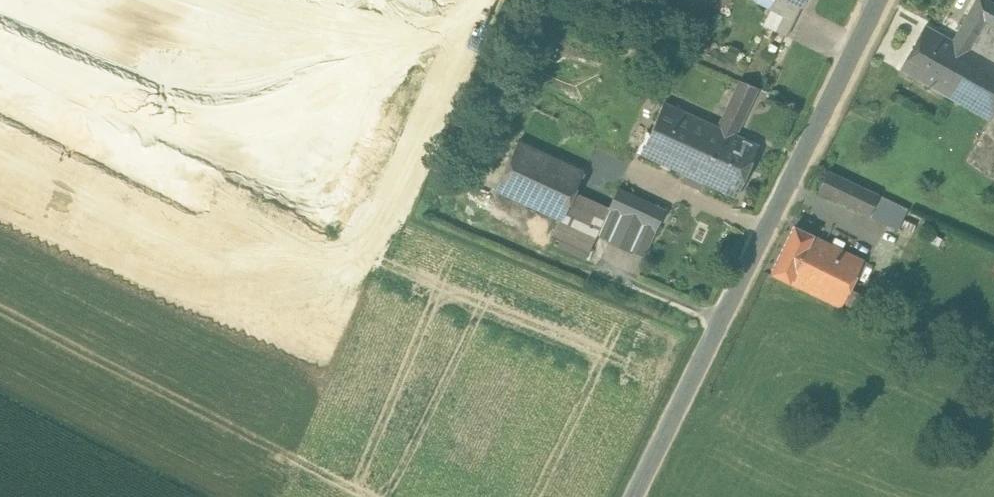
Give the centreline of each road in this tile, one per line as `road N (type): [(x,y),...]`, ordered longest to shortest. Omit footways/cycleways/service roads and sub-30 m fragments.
road 1 (unclassified): [(883,0),(639,496)]

